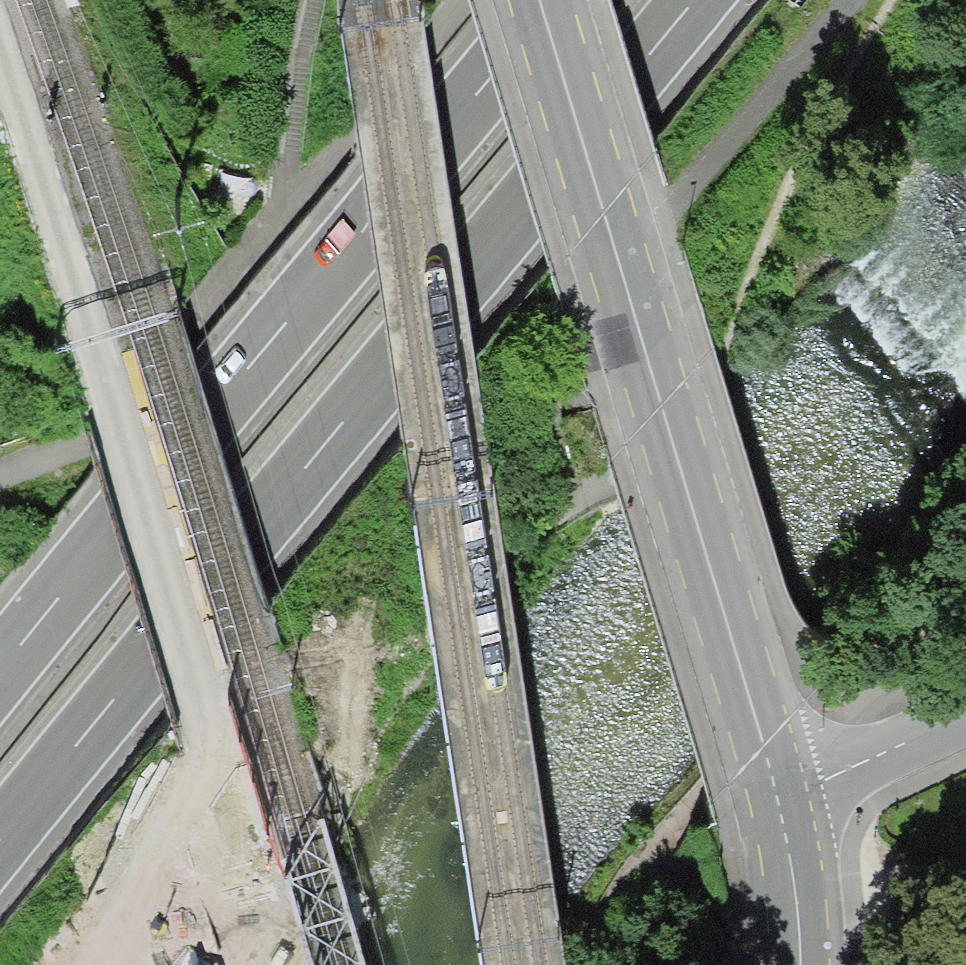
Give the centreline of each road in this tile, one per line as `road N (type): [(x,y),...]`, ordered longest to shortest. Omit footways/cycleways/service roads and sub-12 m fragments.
road 1 (motorway): [(0,849),(696,0)]
road 2 (motorway): [(549,0),(0,669)]
road 3 (secondary): [(779,791),(540,0)]
road 4 (unclassified): [(779,791),(965,712)]
road 5 (secondary): [(800,964),(779,791)]

